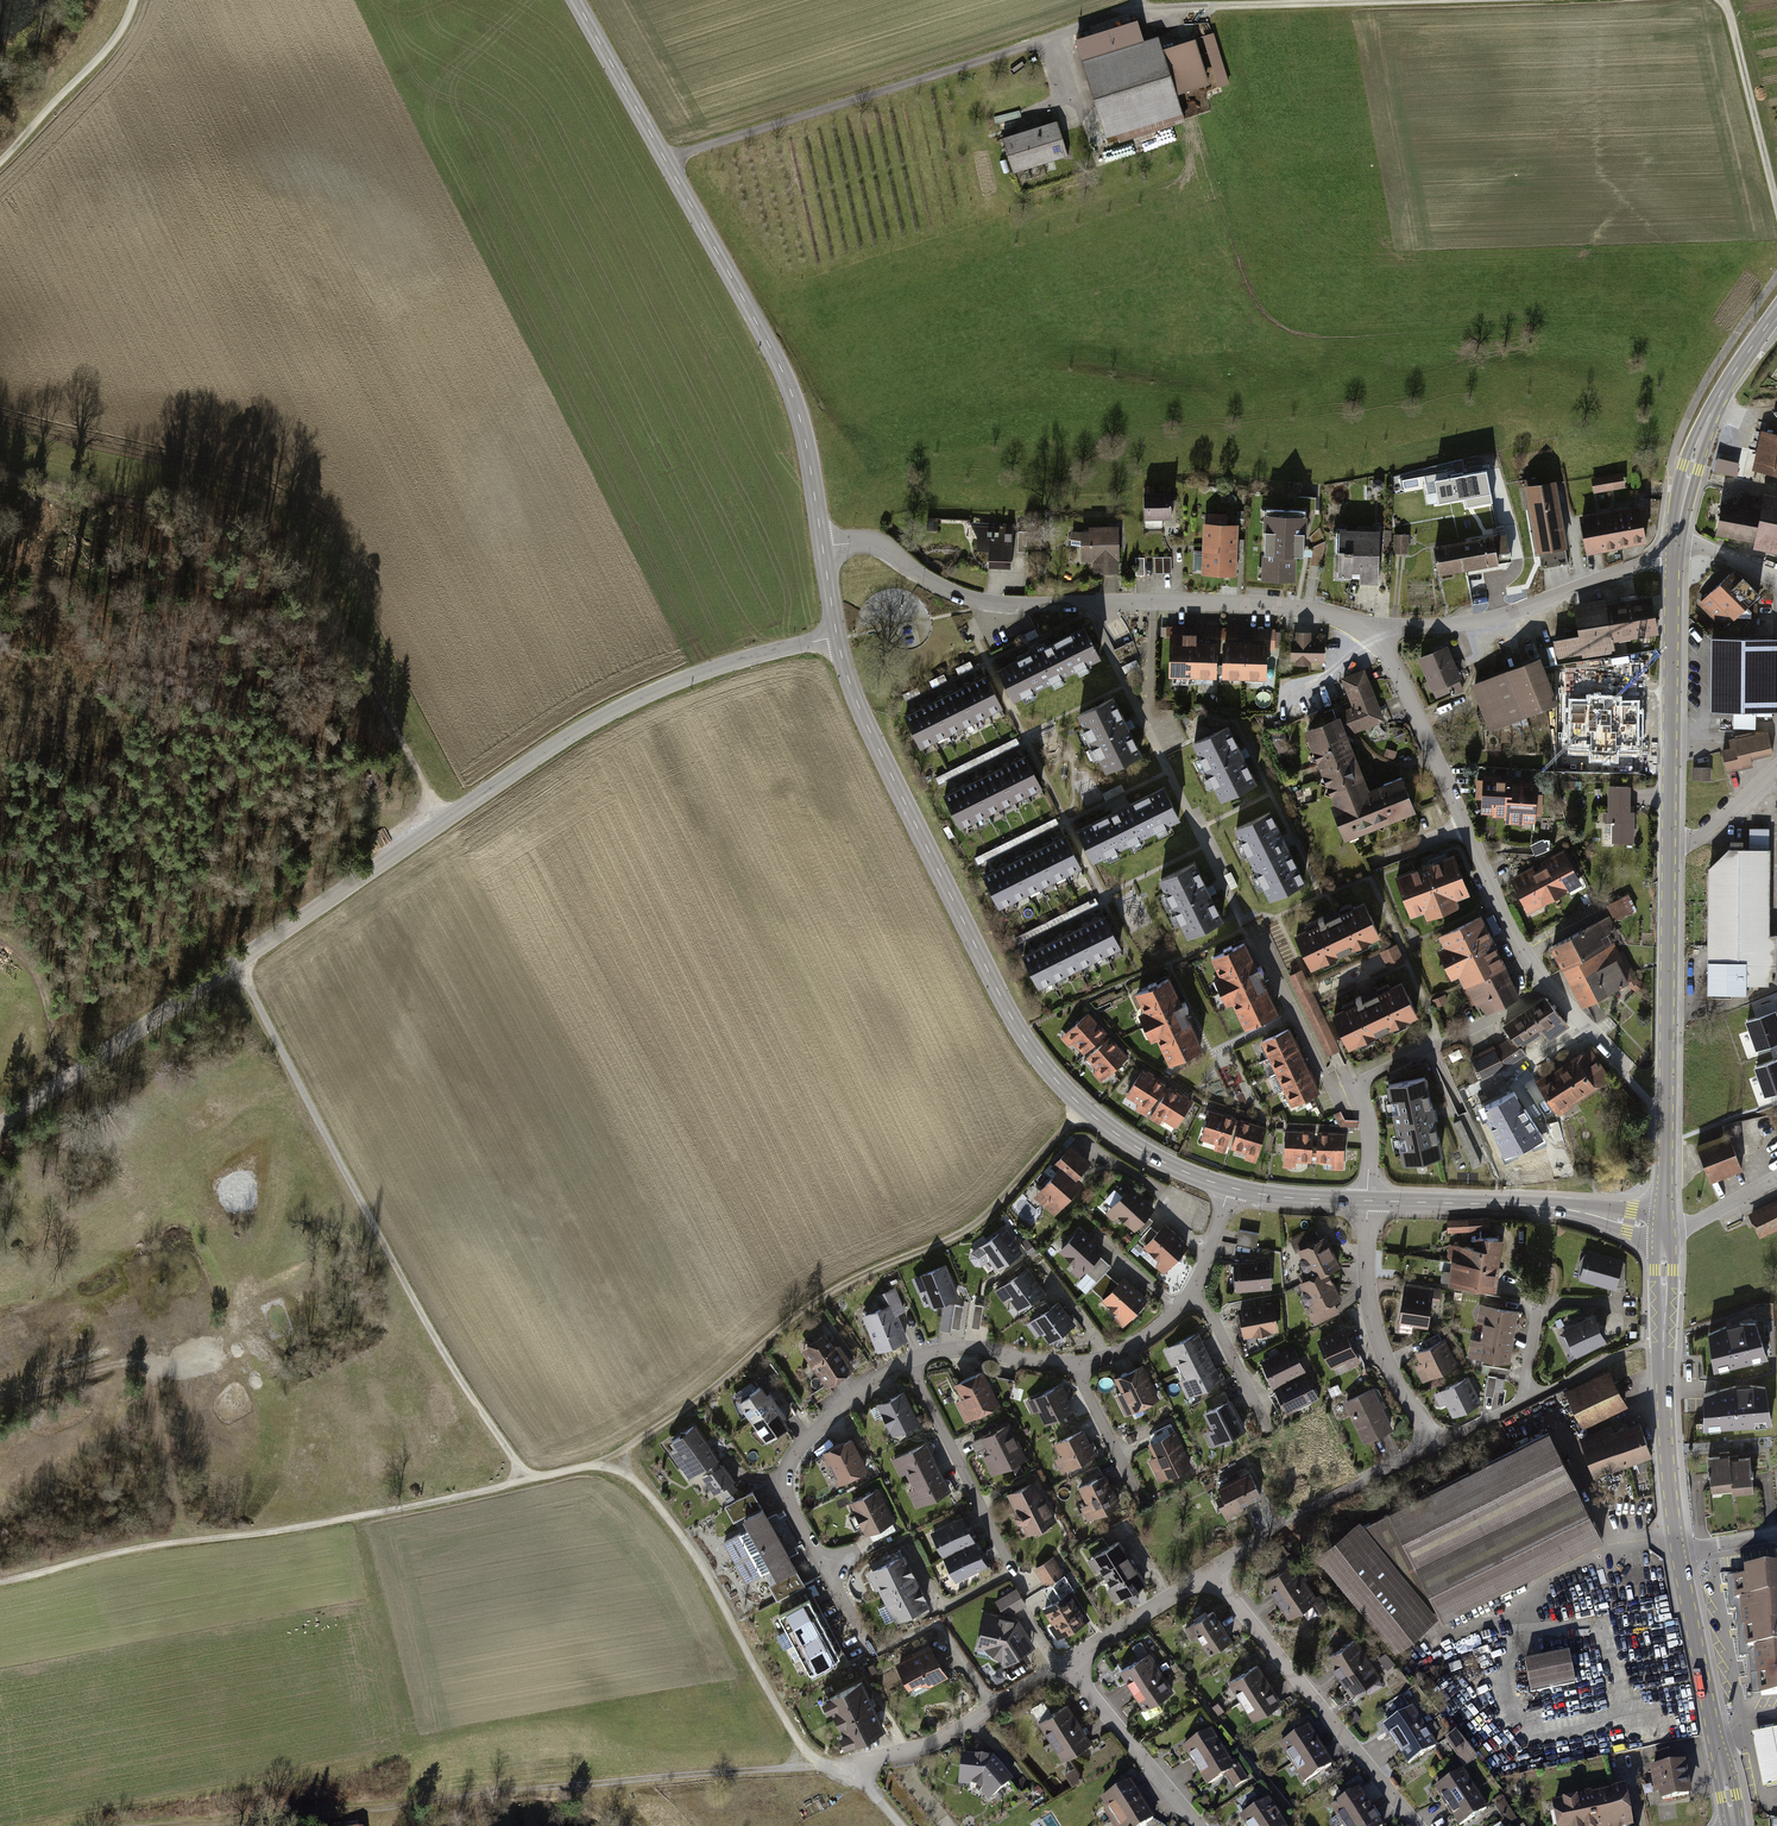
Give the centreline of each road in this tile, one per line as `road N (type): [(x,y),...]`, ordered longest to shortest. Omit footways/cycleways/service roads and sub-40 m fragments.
road 1 (tertiary): [(0,1125),(573,734),(686,679),(837,638)]
road 2 (track): [(666,161),(1119,18),(1192,7),(1436,0)]
road 3 (secondary): [(1229,1187),(1119,1135),(1040,1060),(869,729),(837,638)]
road 4 (track): [(824,1767),(176,1825)]
road 5 (track): [(617,1453),(458,1497),(137,1548),(0,1583)]
road 6 (track): [(0,473),(207,516),(275,550),(447,819)]
road 7 (secondary): [(823,547),(808,443),(783,373),(576,0)]
road 8 (track): [(528,1480),(445,1357),(239,962)]
road 9 (track): [(1083,1108),(980,1220),(819,1299),(713,1388),(617,1453)]
road 10 (residential): [(823,547),(878,545),(936,585),(977,601),(1281,607),(1343,619),(1373,637)]
road 11 (residential): [(1373,637),(1394,666),(1516,939),(1549,988)]
road 12 (residential): [(909,1360),(1010,1572),(942,1609),(905,1538)]
road 13 (secondary): [(1665,1228),(1670,844)]
road 14 (track): [(824,1767),(793,1733),(696,1556),(617,1453)]
road 15 (residential): [(1367,1200),(1369,1130),(1355,1085),(1549,988)]
road 16 (track): [(0,1400),(101,1367),(147,1367),(185,1541)]
road 17 (residential): [(1209,1572),(1417,1825)]
road 18 (secondary): [(1678,1552),(1664,1398),(1665,1228)]
road 19 (residential): [(1373,637),(1500,616),(1674,556)]
road 20 (secondary): [(1665,1228),(1550,1207),(1367,1200)]
road 21 (secondary): [(1670,844),(1674,556)]
road 22 (secondary): [(1734,1825),(1678,1552)]
road 23 (residential): [(909,1360),(862,1392),(790,1461),(789,1500),(824,1567)]
road 24 (residential): [(1435,1442),(1209,1572)]
road 25 (residential): [(1435,1442),(1390,1369),(1373,1321),(1367,1200)]
road 26 (secondary): [(1675,542),(1704,427),(1776,311)]
road 27 (residential): [(1064,1662),(949,1735),(853,1764)]
road 28 (residential): [(1198,1825),(1064,1662)]
road 29 (track): [(0,161),(104,51),(133,0)]
road 30 (track): [(1724,0),(1776,203)]
road 31 (residential): [(1209,1572),(1064,1662)]
road 32 (residential): [(1073,1363),(976,1349),(909,1360)]
road 33 (residential): [(1190,1292),(1217,1327),(1269,1431)]
road 34 (track): [(67,1079),(37,981),(0,941)]
road 35 (residential): [(1073,1363),(1141,1503)]
road 36 (residential): [(1190,1292),(1137,1343),(1073,1363)]
road 37 (secondary): [(1367,1200),(1229,1187)]
road 38 (residential): [(1670,844),(1711,830),(1776,766)]
road 39 (track): [(1102,162),(1062,35)]
road 40 (residential): [(1665,1228),(1691,1224),(1776,1178)]

